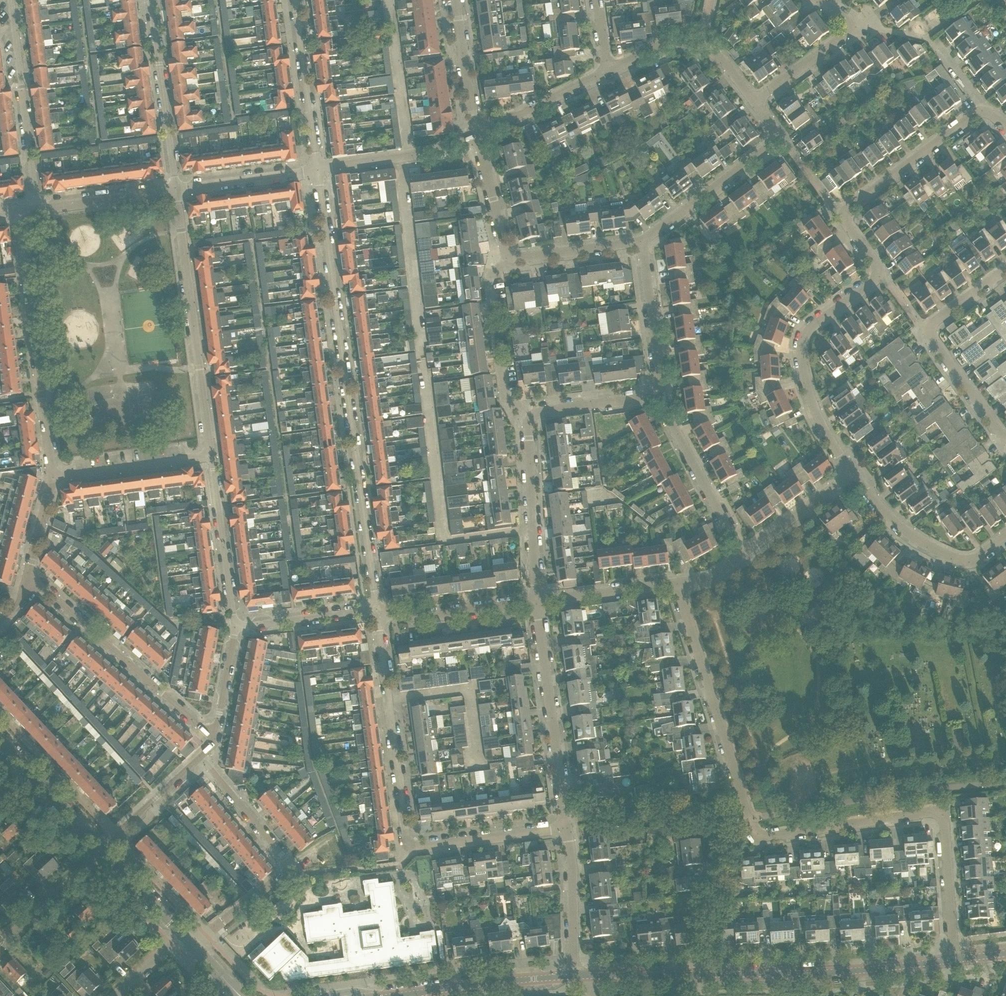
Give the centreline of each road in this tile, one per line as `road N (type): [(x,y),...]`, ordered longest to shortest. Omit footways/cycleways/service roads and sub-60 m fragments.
road 1 (residential): [(857,475),(817,415),(804,357),(814,328),(880,274),(847,224),(847,211),(983,108)]
road 2 (residential): [(319,170),(376,613)]
road 3 (tertiary): [(592,975),(851,970),(955,959)]
road 4 (residential): [(955,959),(941,816),(767,837),(750,818)]
road 5 (residential): [(211,457),(176,191)]
road 6 (residential): [(17,213),(54,477)]
road 7 (residential): [(199,758),(287,869),(194,948)]
road 8 (residential): [(215,739),(40,585),(26,582)]
road 9 (residential): [(750,818),(677,587)]
road 10 (residential): [(411,846),(376,613)]
road 11 (residential): [(644,246),(784,144),(751,101)]
road 12 (residential): [(1005,439),(931,332),(1005,271)]
road 13 (residential): [(567,828),(538,604)]
road 14 (residential): [(10,0),(37,210)]
road 15 (residential): [(176,191),(150,0)]
road 16 (residential): [(857,475),(916,535),(958,559),(975,559),(1005,540)]
road 17 (residential): [(538,604),(532,420)]
road 18 (residential): [(744,556),(660,397)]
road 19 (residential): [(751,101),(700,44),(663,46),(606,73)]
road 20 (tertiary): [(399,995),(574,975)]
road 21 (residential): [(295,0),(319,170)]
road 22 (residential): [(235,627),(211,457)]
road 23 (residential): [(751,101),(845,35),(845,19),(819,0)]
road 24 (residential): [(376,613),(422,617),(538,604)]
road 25 (residential): [(476,136),(446,149),(319,170)]
road 26 (residential): [(54,477),(211,457)]
road 27 (residential): [(411,846),(567,828)]
road 28 (residential): [(660,397),(644,246)]
road 29 (tertiary): [(103,849),(0,739)]
road 30 (residential): [(574,975),(567,828)]
road 31 (residential): [(176,191),(319,170)]
road 32 (residential): [(606,73),(476,136)]
road 33 (residential): [(376,613),(235,627)]
road 34 (residential): [(37,210),(176,191)]
road 35 (residential): [(538,604),(677,587)]
road 36 (residential): [(1,944),(103,849)]
road 37 (residential): [(744,556),(857,475)]
road 38 (residential): [(476,136),(458,0)]
road 39 (residential): [(103,849),(199,758)]
road 40 (residential): [(514,261),(644,246)]
road 41 (residential): [(514,261),(476,136)]
road 42 (residential): [(532,420),(660,397)]

